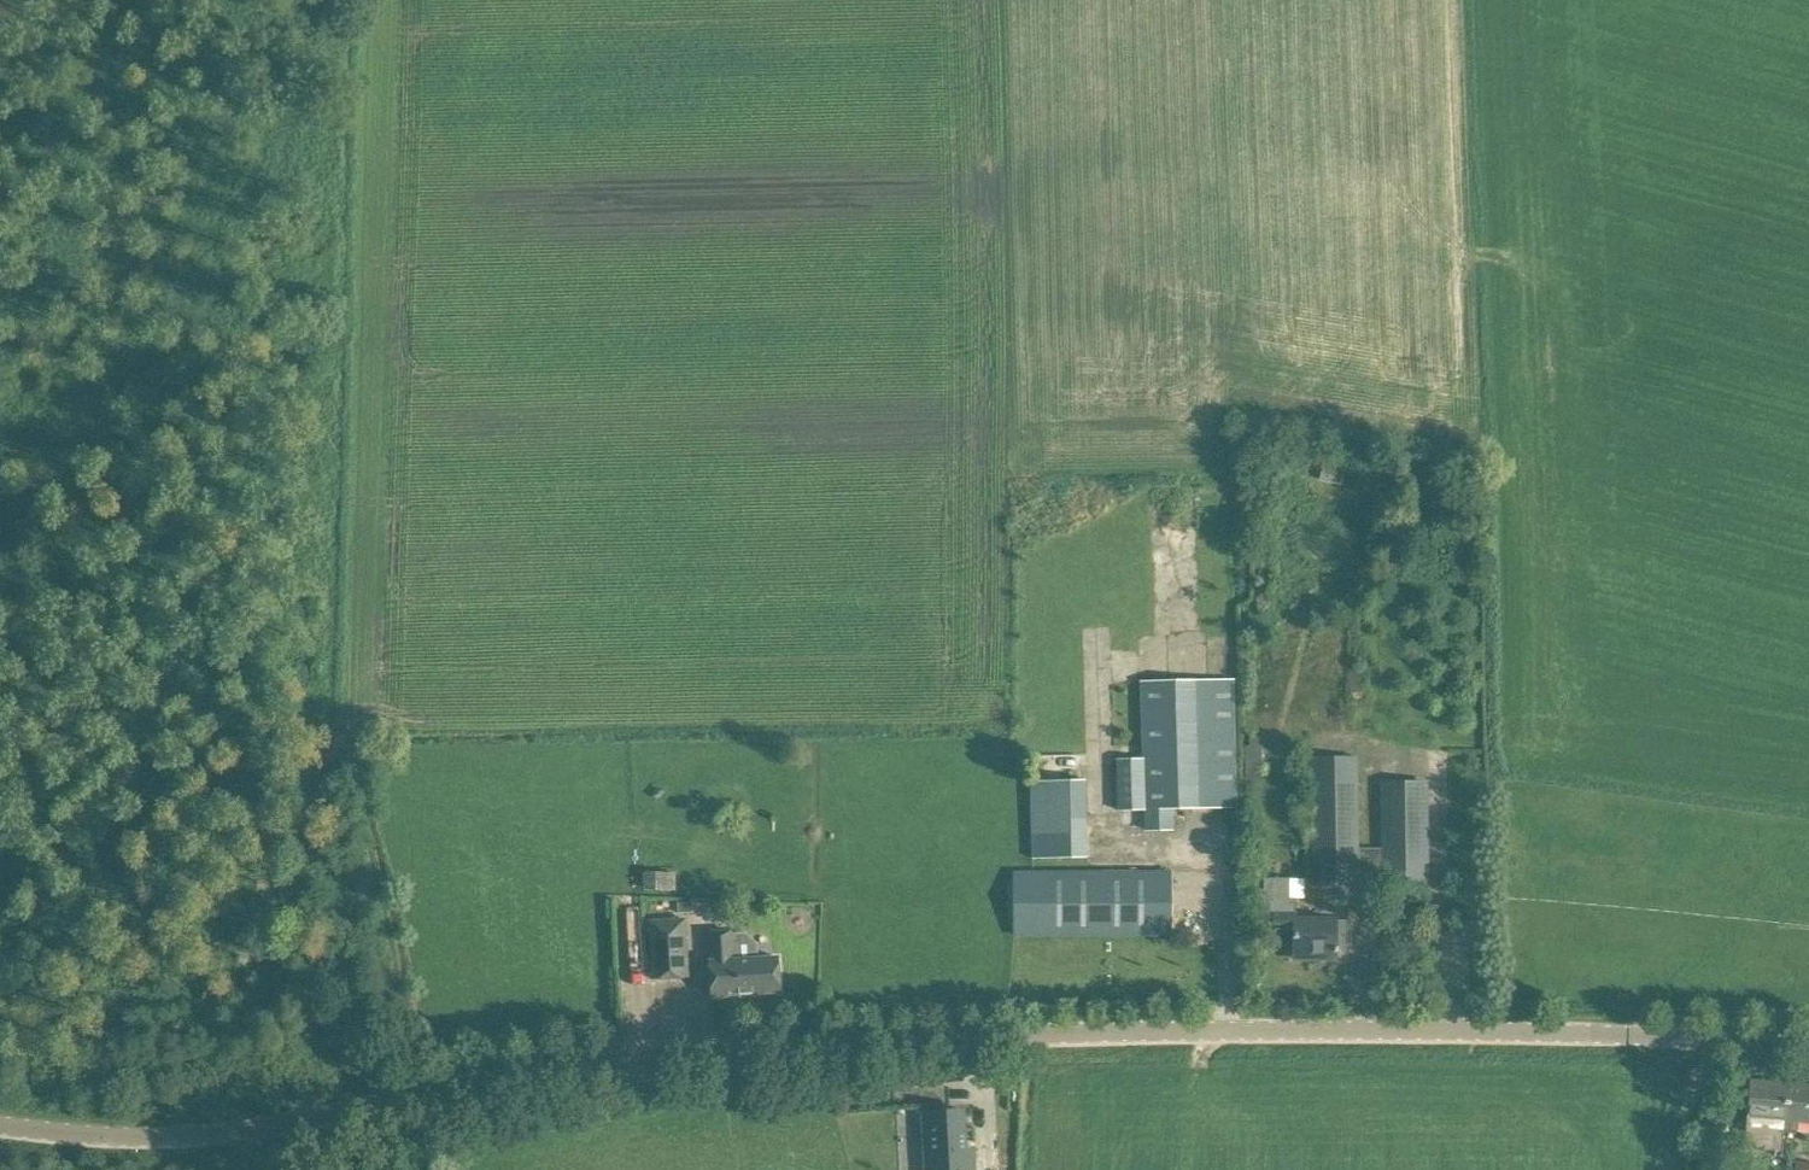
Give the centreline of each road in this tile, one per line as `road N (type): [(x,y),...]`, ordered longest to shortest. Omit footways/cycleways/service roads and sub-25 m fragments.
road 1 (tertiary): [(1808,1054),(1706,1043),(1301,1033),(631,1045),(419,1099),(209,1135),(0,1127)]
road 2 (track): [(419,1099),(348,813)]
road 3 (track): [(1706,1043),(1677,1169)]

